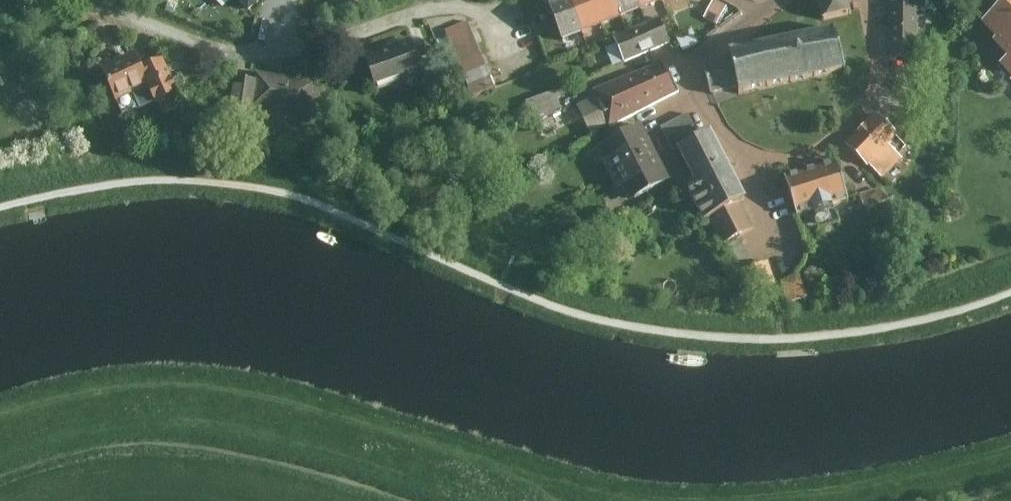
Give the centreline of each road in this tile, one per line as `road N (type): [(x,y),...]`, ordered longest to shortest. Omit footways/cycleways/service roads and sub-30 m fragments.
road 1 (residential): [(74,0),(243,53),(316,46),(436,11),(498,12),(511,48)]
road 2 (residential): [(787,0),(708,51),(694,71),(701,100),(727,136),(777,162),(828,149),(871,103),(876,66),(867,0)]

